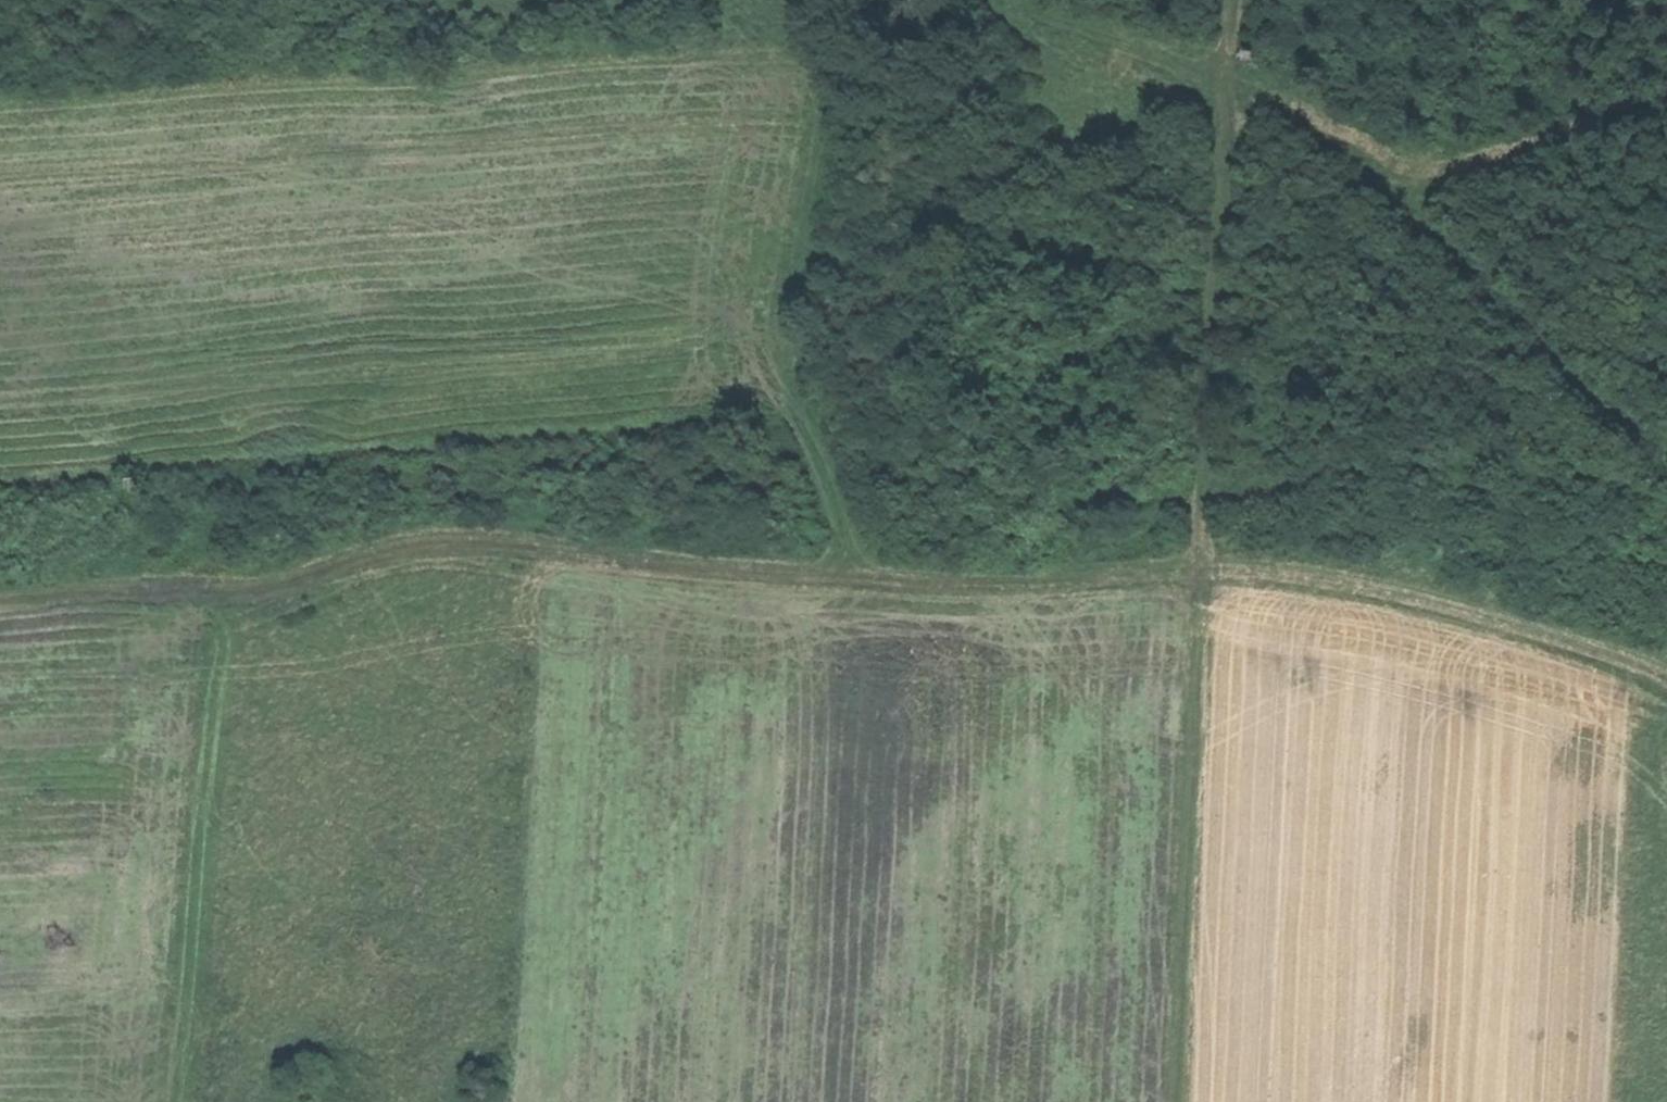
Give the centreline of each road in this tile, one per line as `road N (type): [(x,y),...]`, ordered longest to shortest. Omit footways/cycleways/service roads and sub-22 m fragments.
road 1 (track): [(1179,1101),(1205,594),(1200,541),(1232,0)]

